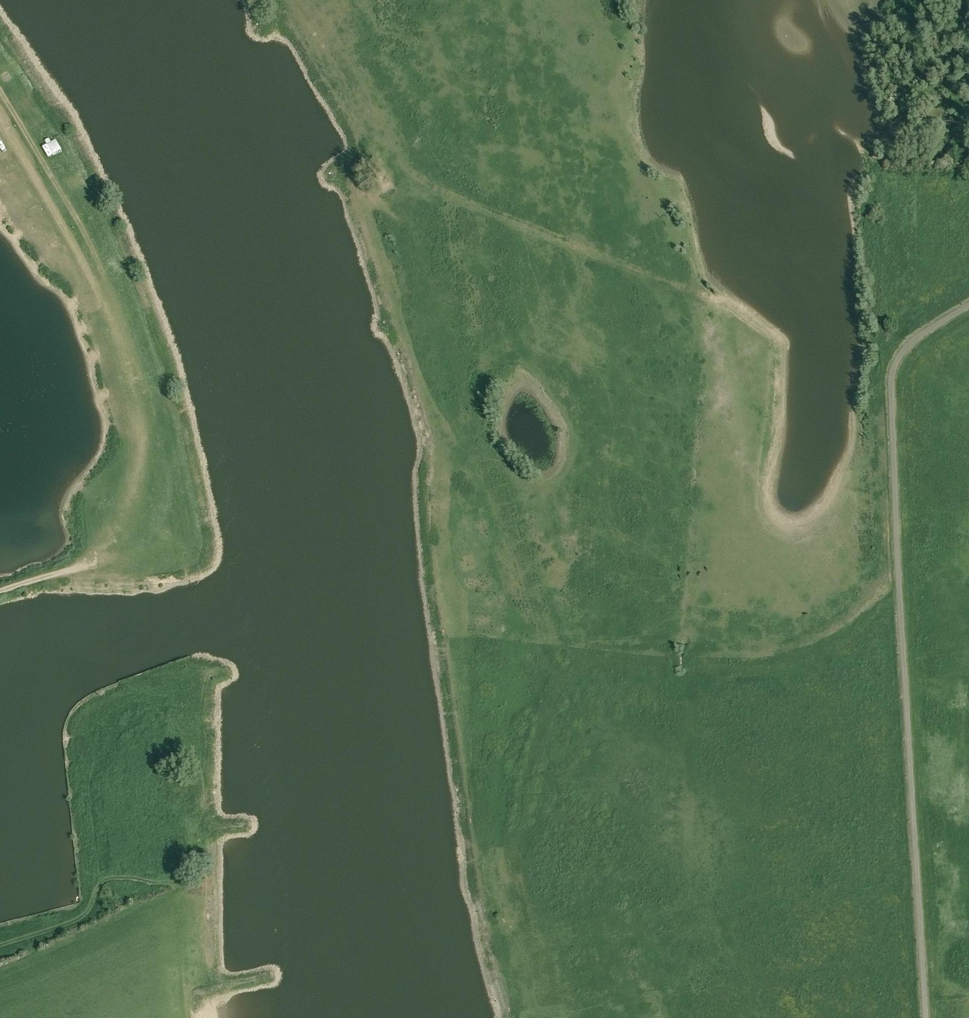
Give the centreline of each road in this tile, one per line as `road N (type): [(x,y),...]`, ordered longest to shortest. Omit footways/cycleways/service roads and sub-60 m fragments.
road 1 (unclassified): [(923,1017),(892,374),(905,344),(968,303)]

